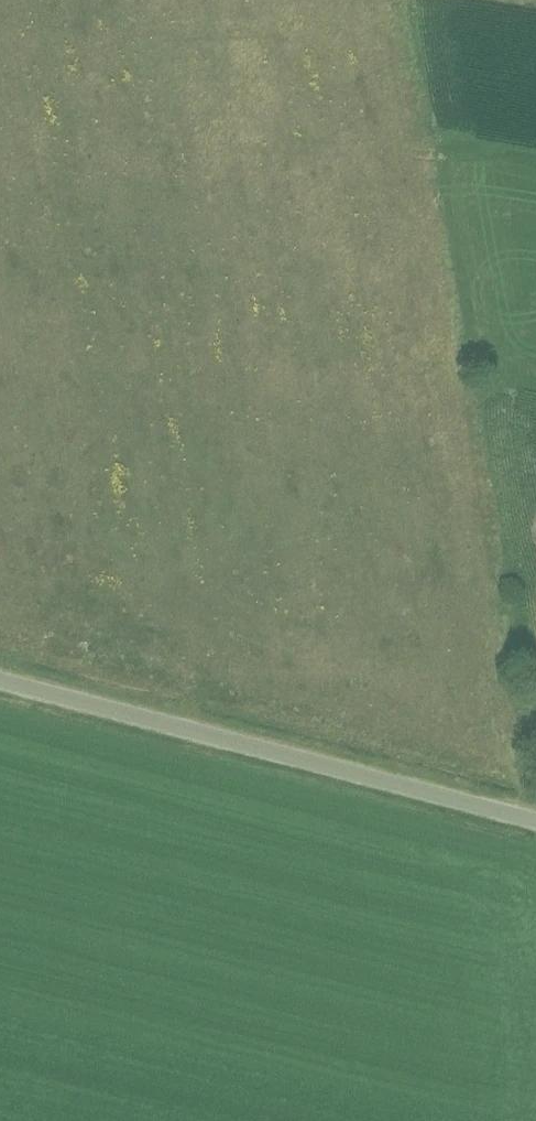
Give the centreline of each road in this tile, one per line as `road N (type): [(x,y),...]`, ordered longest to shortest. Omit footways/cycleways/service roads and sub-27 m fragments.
road 1 (unclassified): [(535,821),(0,680)]

